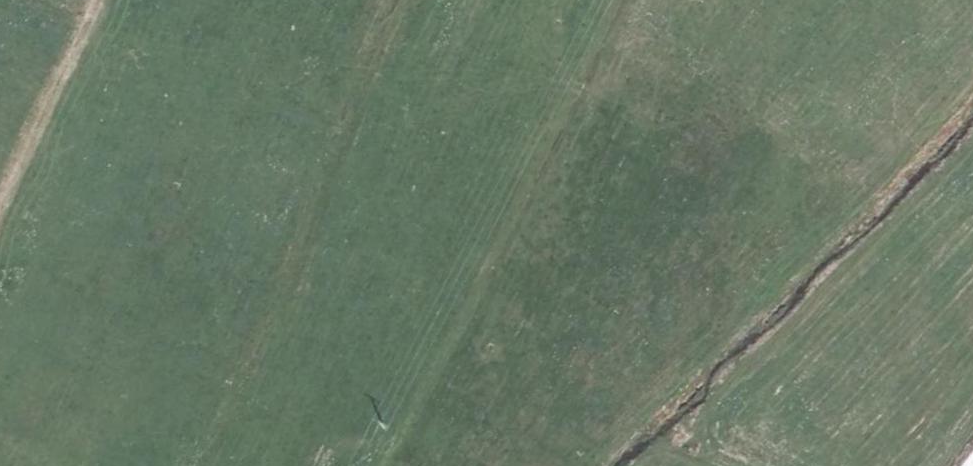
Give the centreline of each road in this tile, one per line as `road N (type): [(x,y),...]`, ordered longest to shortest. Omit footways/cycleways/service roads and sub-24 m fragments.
road 1 (track): [(96,0),(0,214)]

